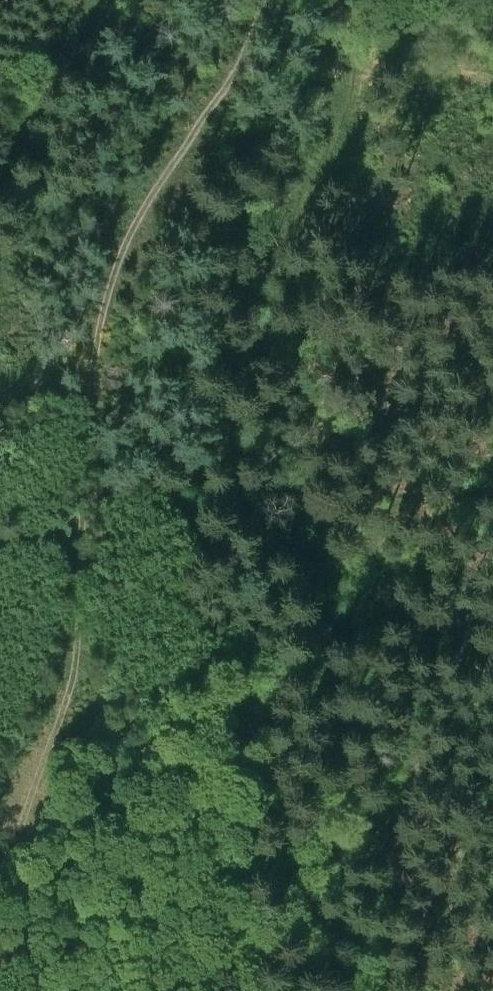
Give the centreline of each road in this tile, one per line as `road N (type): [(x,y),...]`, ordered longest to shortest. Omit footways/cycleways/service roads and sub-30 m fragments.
road 1 (track): [(345,0),(356,82),(296,224),(294,300),(311,431),(280,724),(245,895),(263,990)]
road 2 (track): [(261,0),(162,218),(106,378),(83,597),(46,752),(0,881)]
road 3 (track): [(357,48),(492,85)]

